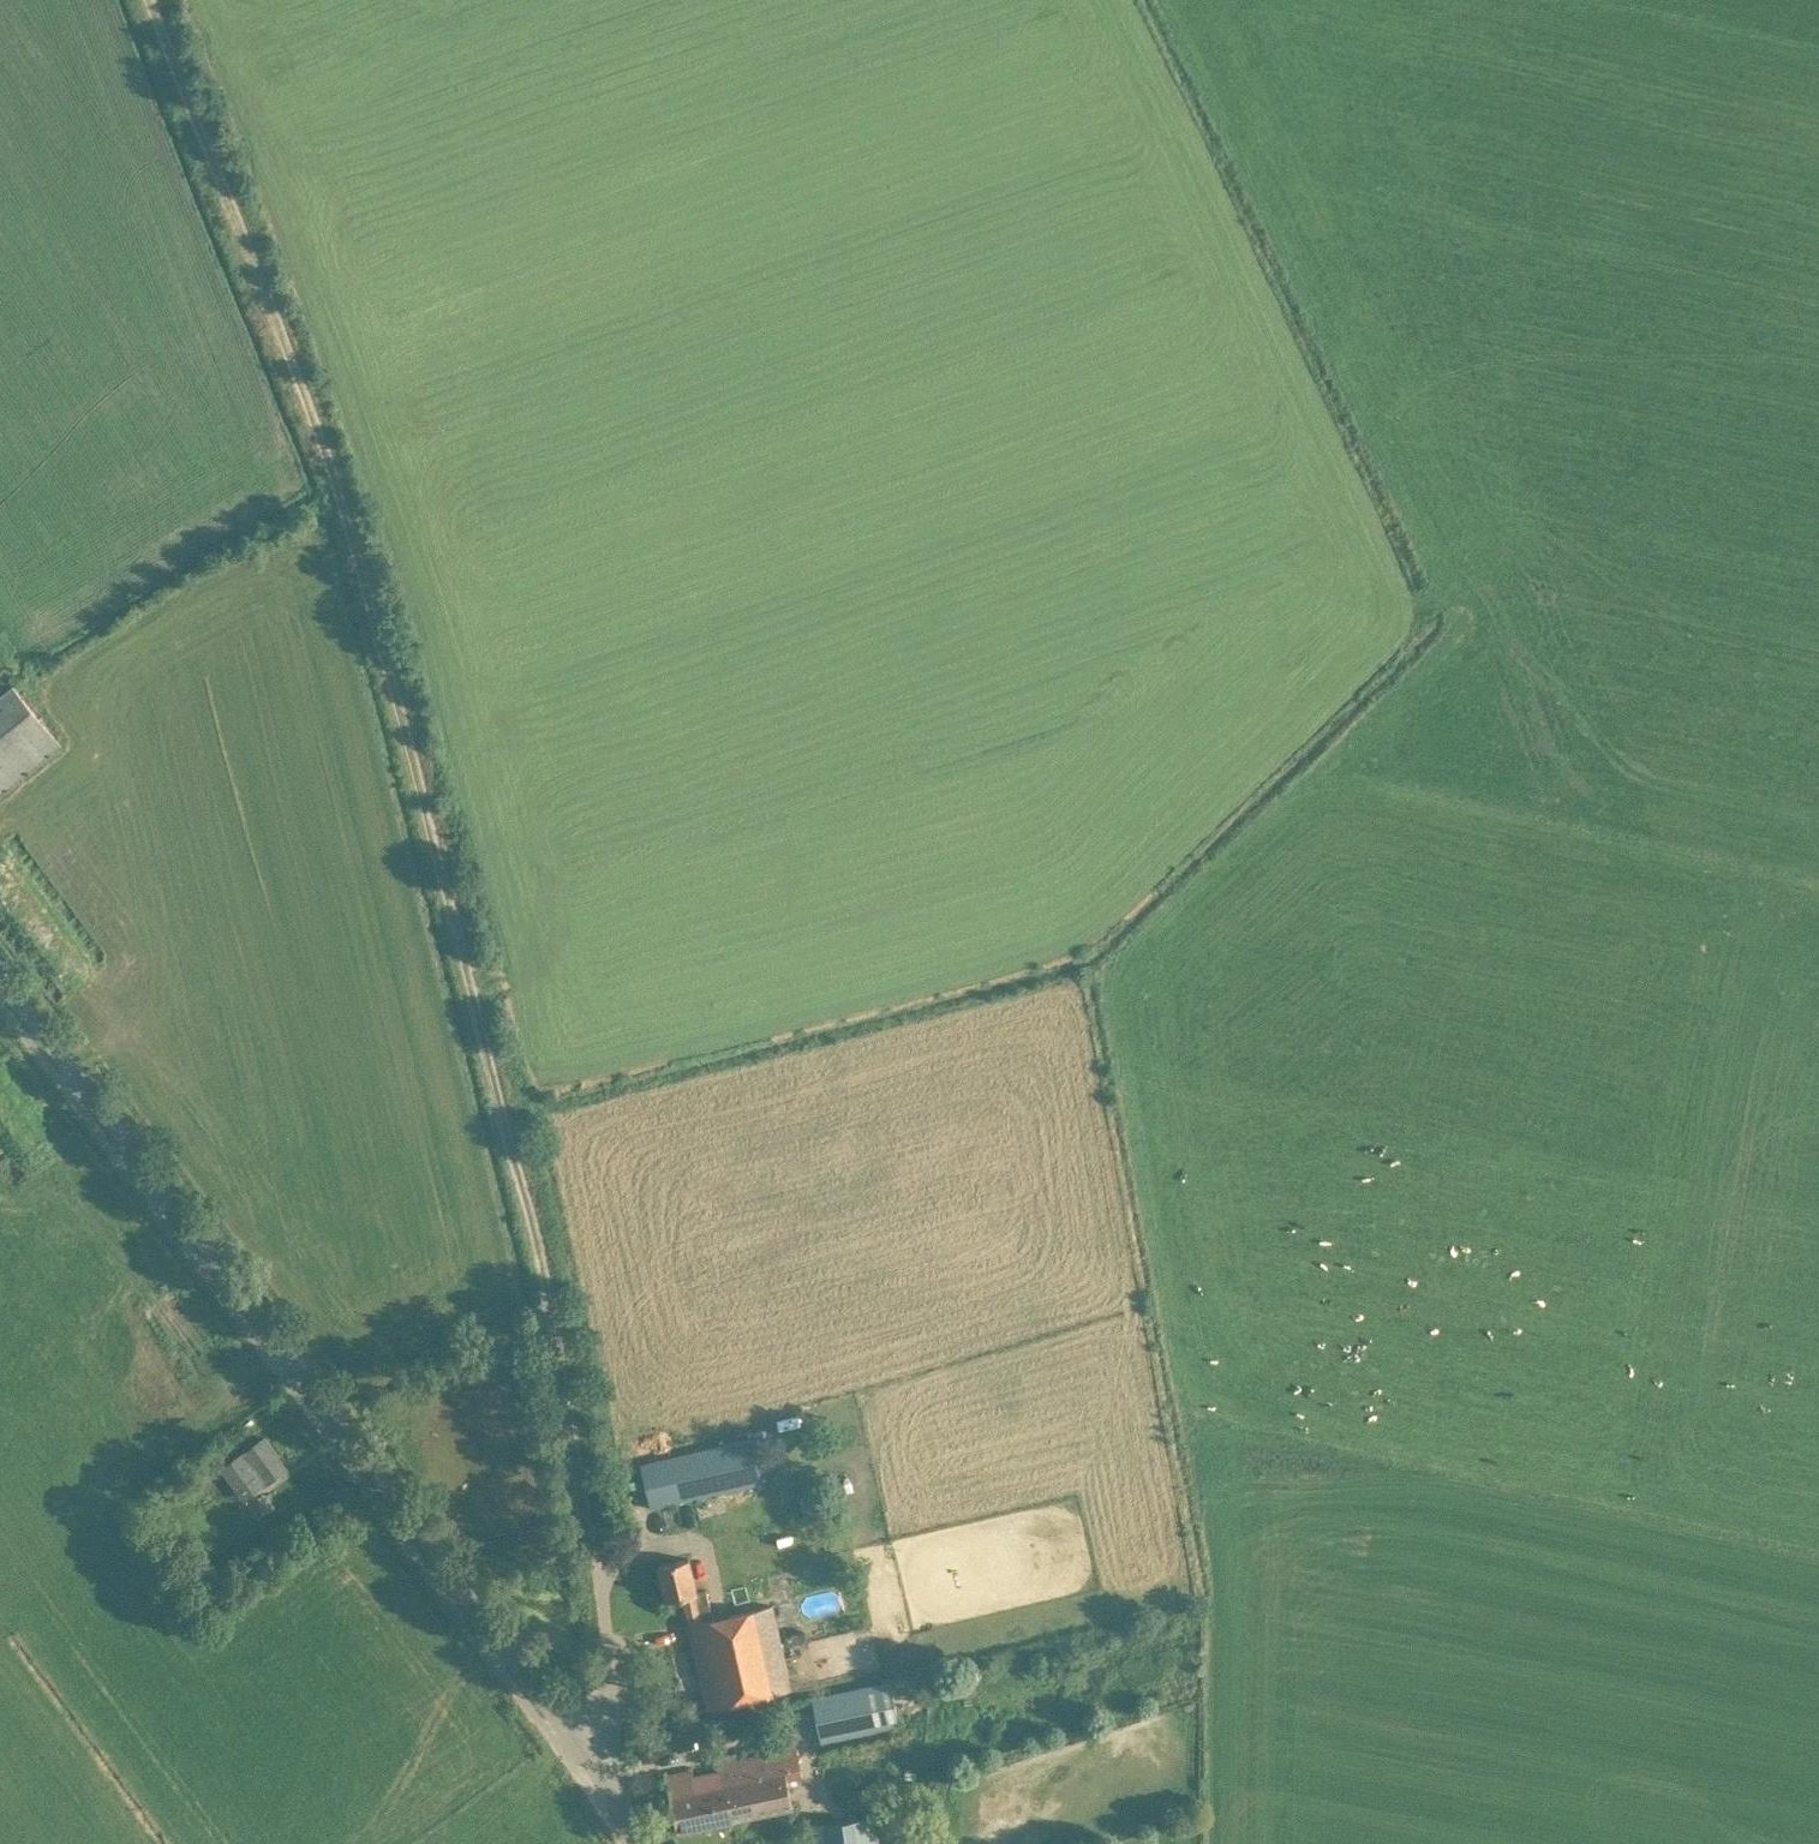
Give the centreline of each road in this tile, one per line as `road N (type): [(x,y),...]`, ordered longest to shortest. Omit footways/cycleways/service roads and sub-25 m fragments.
road 1 (track): [(576,1744),(611,1675),(554,1320),(495,1068),(344,487),(154,0)]
road 2 (unclassified): [(639,1843),(576,1744),(0,978)]

